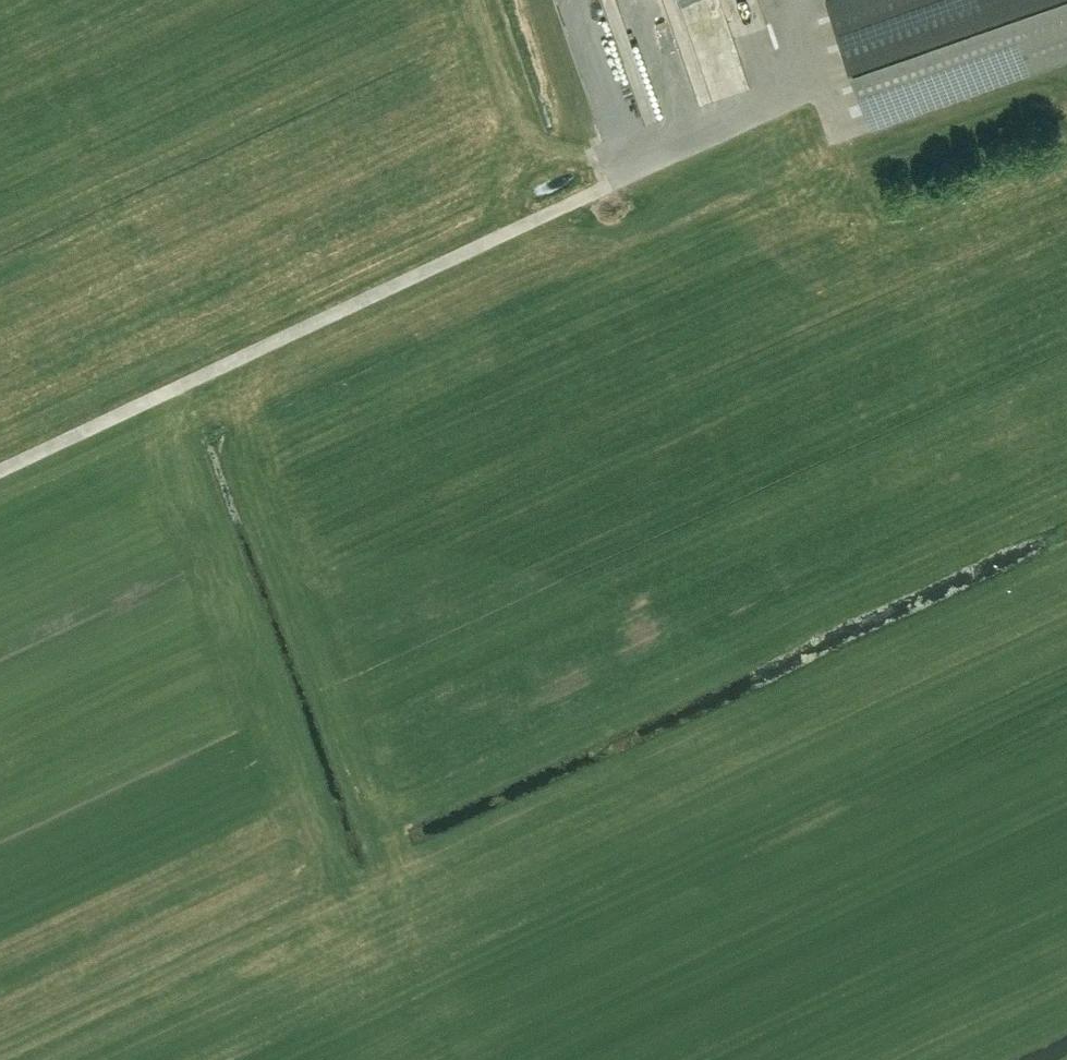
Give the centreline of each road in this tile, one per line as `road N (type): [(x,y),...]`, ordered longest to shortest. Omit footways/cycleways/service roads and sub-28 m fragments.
road 1 (track): [(0,471),(587,196),(623,168)]

